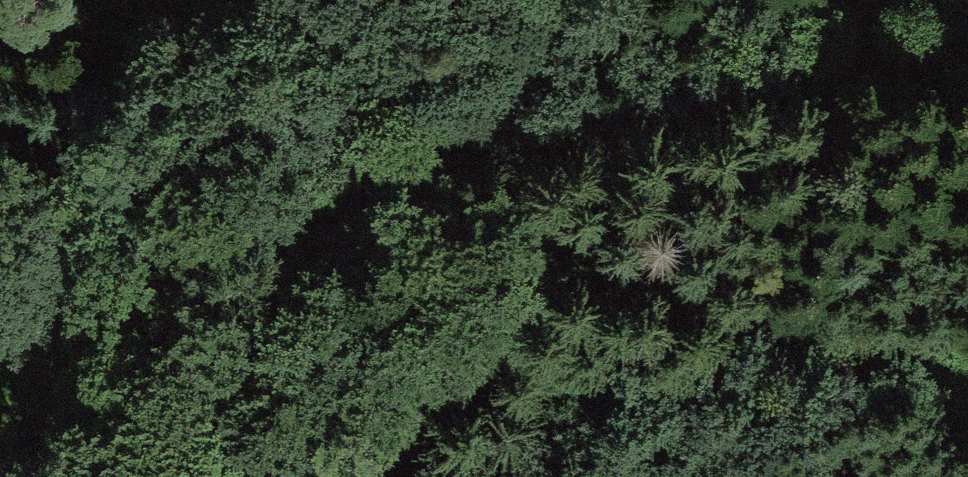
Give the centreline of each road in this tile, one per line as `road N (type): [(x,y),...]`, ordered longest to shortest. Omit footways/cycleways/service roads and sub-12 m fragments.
road 1 (track): [(77,246),(208,236),(771,59),(967,16)]
road 2 (track): [(751,320),(208,236)]
road 3 (track): [(311,476),(77,246),(0,203)]
road 4 (track): [(967,401),(751,320)]

